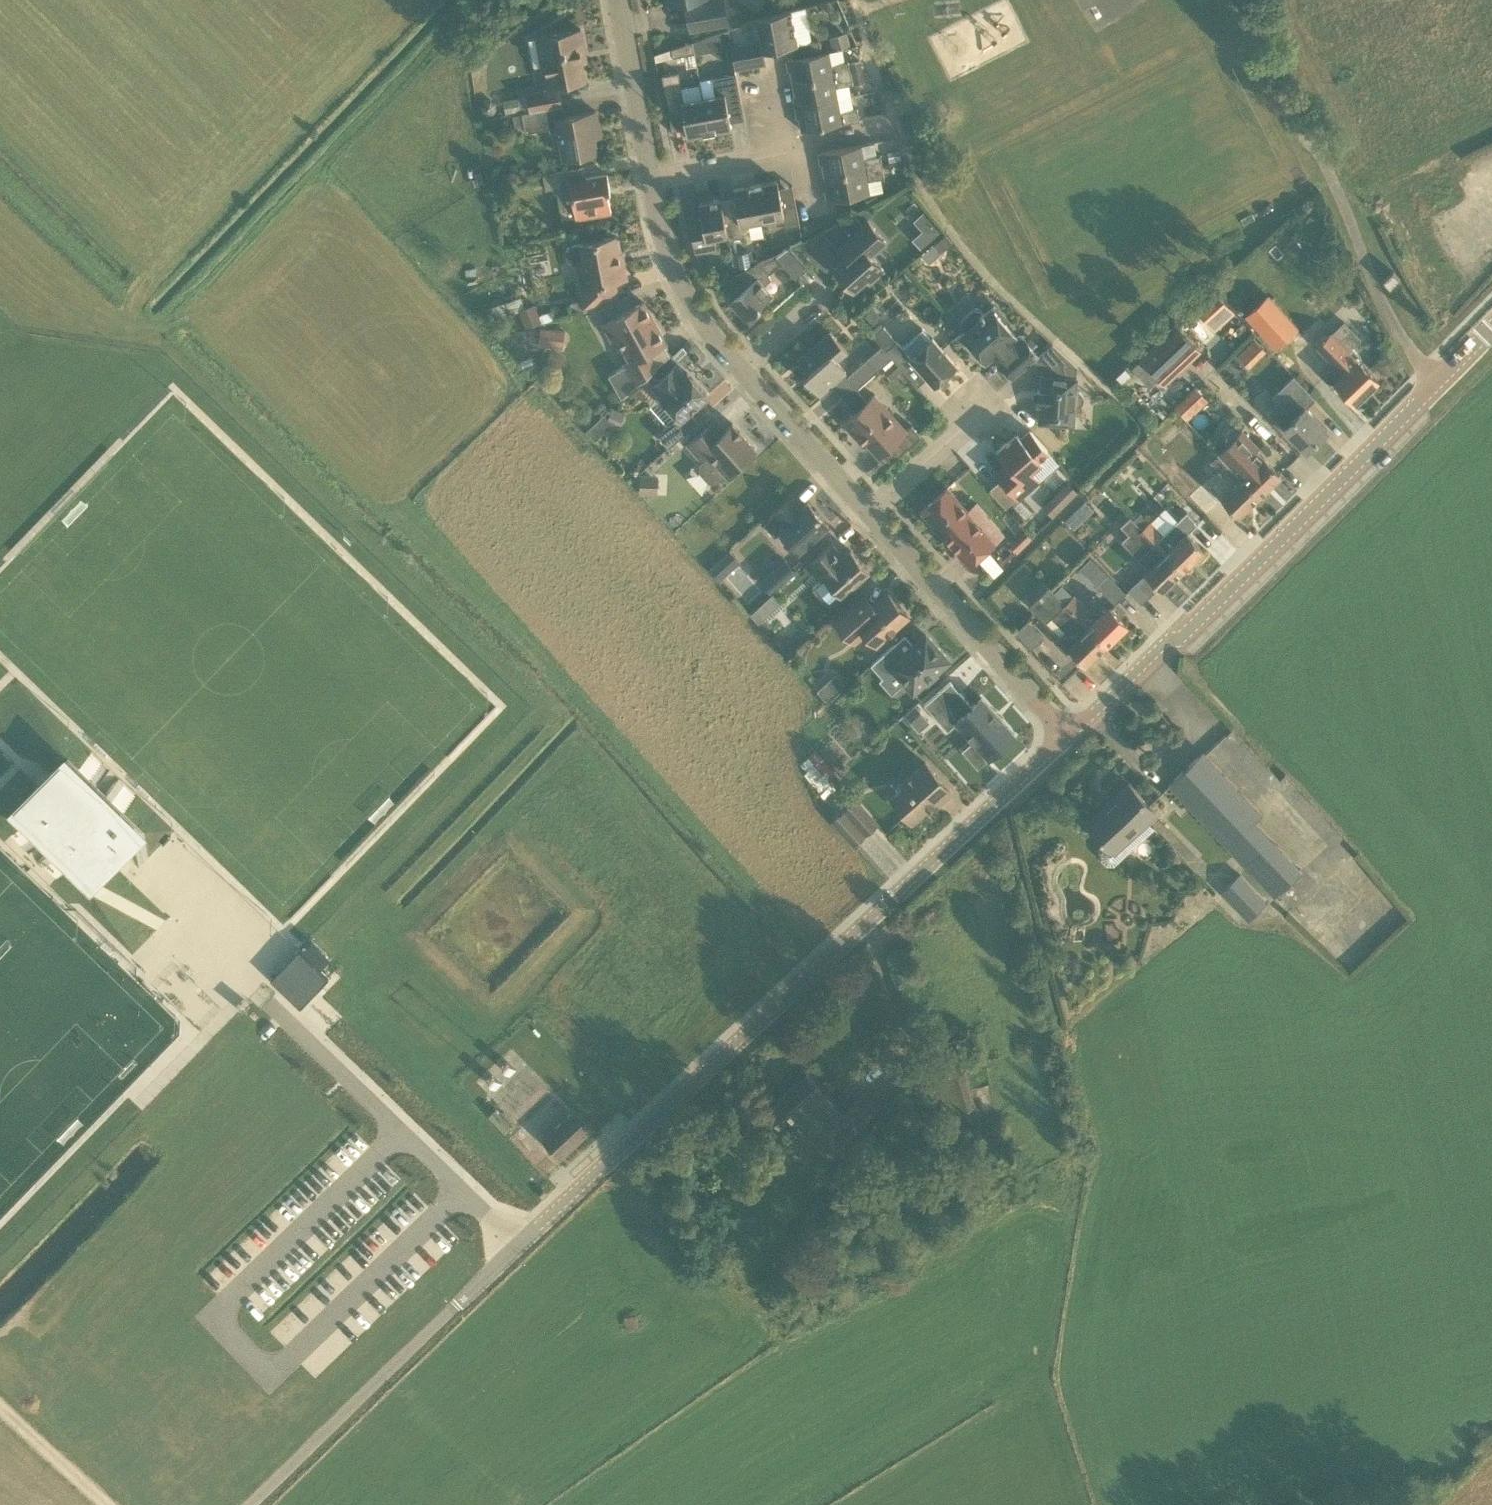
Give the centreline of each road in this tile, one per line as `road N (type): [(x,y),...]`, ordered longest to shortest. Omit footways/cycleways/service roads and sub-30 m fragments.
road 1 (unclassified): [(249,1504),(883,904)]
road 2 (residential): [(1067,735),(1435,385)]
road 3 (residential): [(1435,385),(1377,297),(1328,173),(1235,0)]
road 4 (residential): [(1067,735),(870,515)]
road 5 (residential): [(883,904),(1067,735)]
road 6 (residential): [(740,367),(669,281),(646,171)]
road 7 (residential): [(870,515),(740,367)]
road 8 (residential): [(870,515),(994,386)]
road 9 (residential): [(646,171),(616,0)]
road 10 (track): [(110,1504),(0,1403)]
road 11 (residential): [(646,171),(787,143)]

